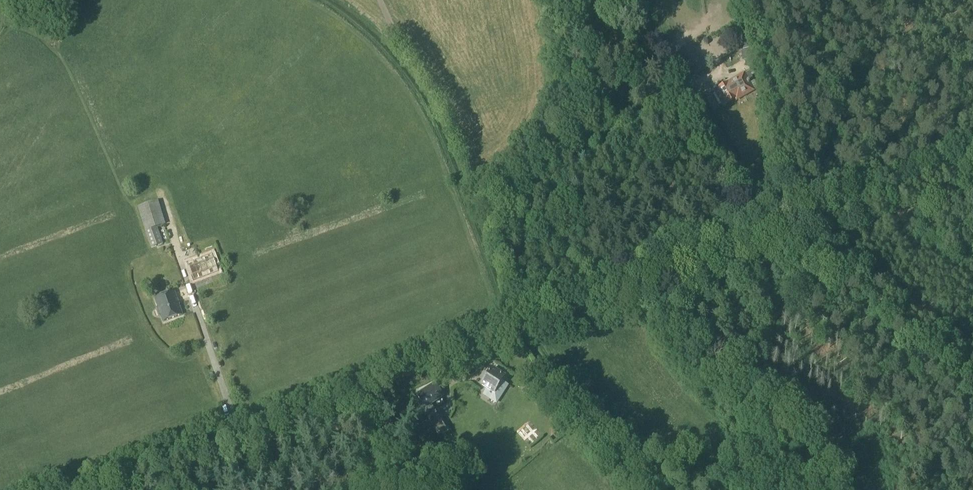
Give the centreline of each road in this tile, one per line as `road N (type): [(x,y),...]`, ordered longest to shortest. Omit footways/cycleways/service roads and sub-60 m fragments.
road 1 (unclassified): [(85,489),(796,230)]
road 2 (track): [(972,376),(787,233)]
road 3 (track): [(796,230),(758,0)]
road 4 (track): [(972,162),(796,230)]

